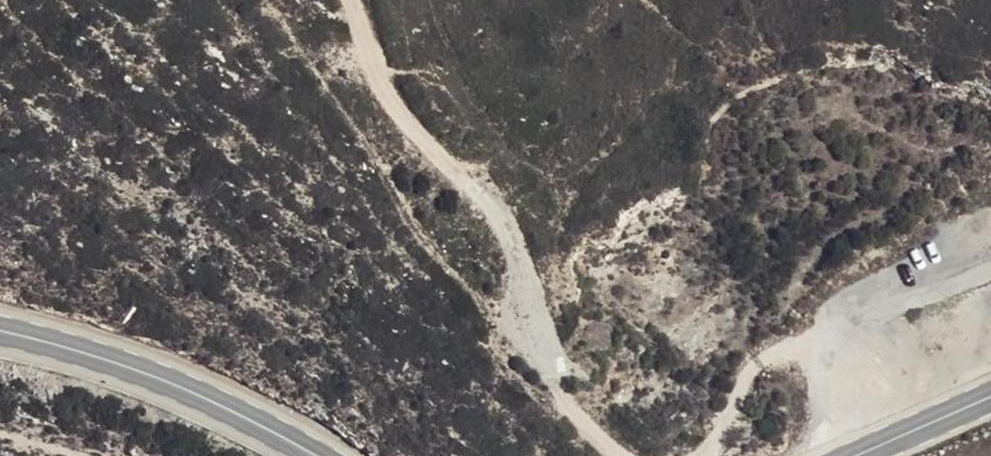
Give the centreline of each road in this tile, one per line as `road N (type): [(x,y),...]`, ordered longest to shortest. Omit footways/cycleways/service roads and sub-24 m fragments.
road 1 (track): [(350,0),(392,108),(492,203),(573,409),(617,455)]
road 2 (primary): [(316,455),(150,376),(0,334)]
road 3 (track): [(711,455),(748,374),(770,356),(806,354),(830,384)]
road 4 (primary): [(990,396),(855,455)]

